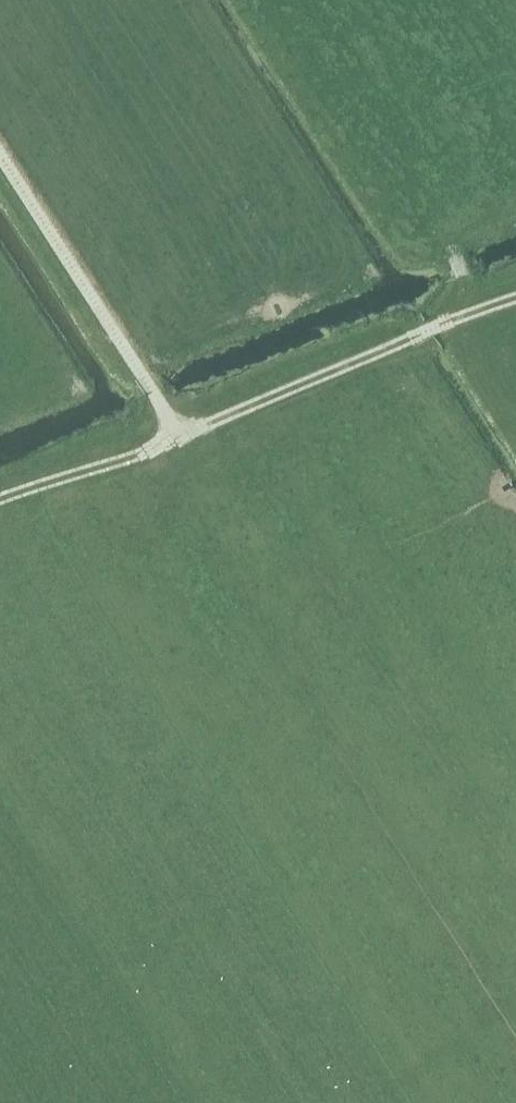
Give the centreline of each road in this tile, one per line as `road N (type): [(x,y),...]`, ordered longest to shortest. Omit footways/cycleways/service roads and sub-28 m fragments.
road 1 (track): [(515,302),(178,436)]
road 2 (track): [(178,436),(0,160)]
road 3 (track): [(178,436),(0,500)]

